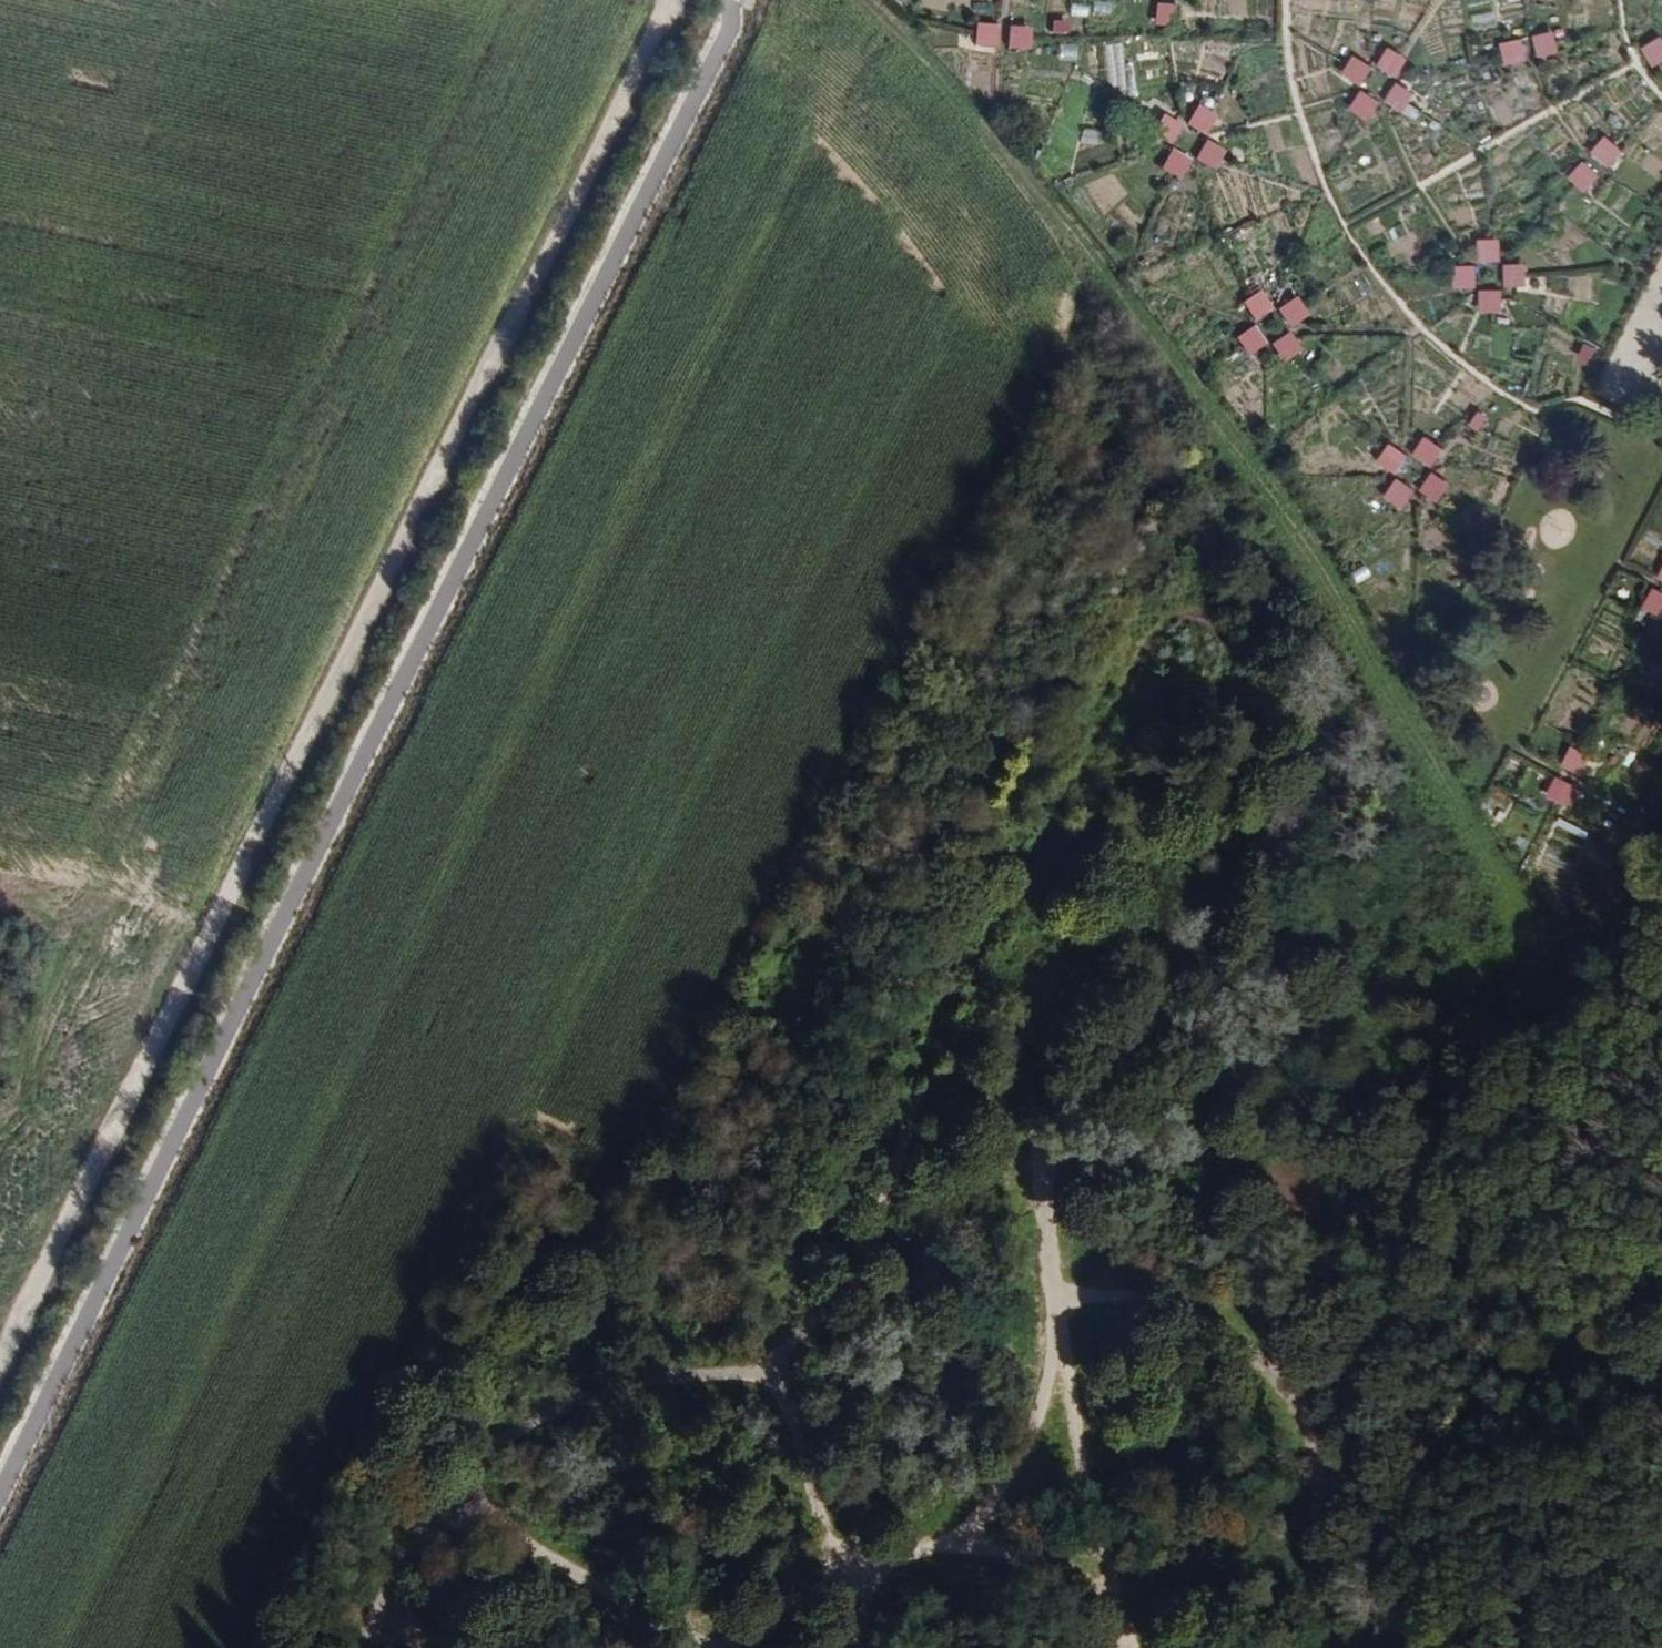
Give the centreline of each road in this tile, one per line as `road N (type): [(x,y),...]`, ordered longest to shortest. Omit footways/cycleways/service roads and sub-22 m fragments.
road 1 (track): [(0,1365),(673,0)]

